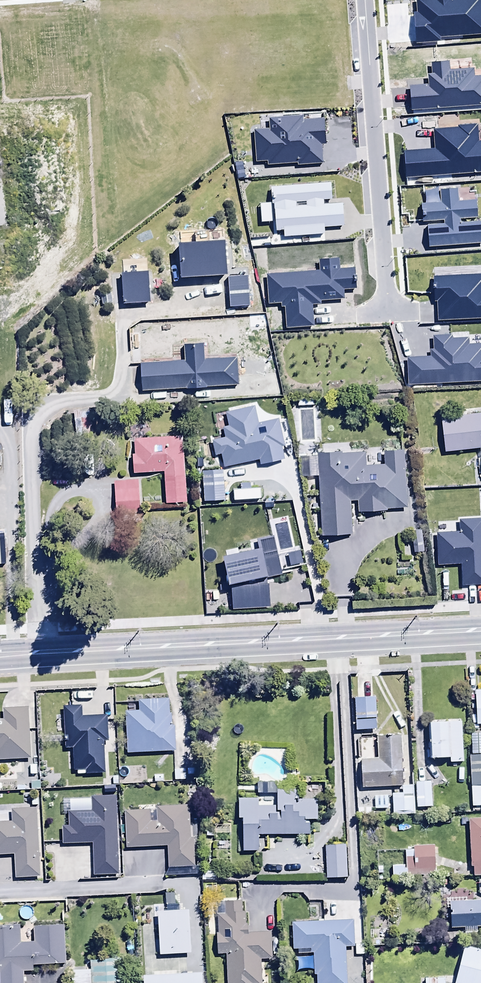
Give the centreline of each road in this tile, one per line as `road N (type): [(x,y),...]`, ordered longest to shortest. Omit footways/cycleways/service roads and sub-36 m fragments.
road 1 (tertiary): [(0,657),(480,636)]
road 2 (residential): [(365,0),(390,313)]

